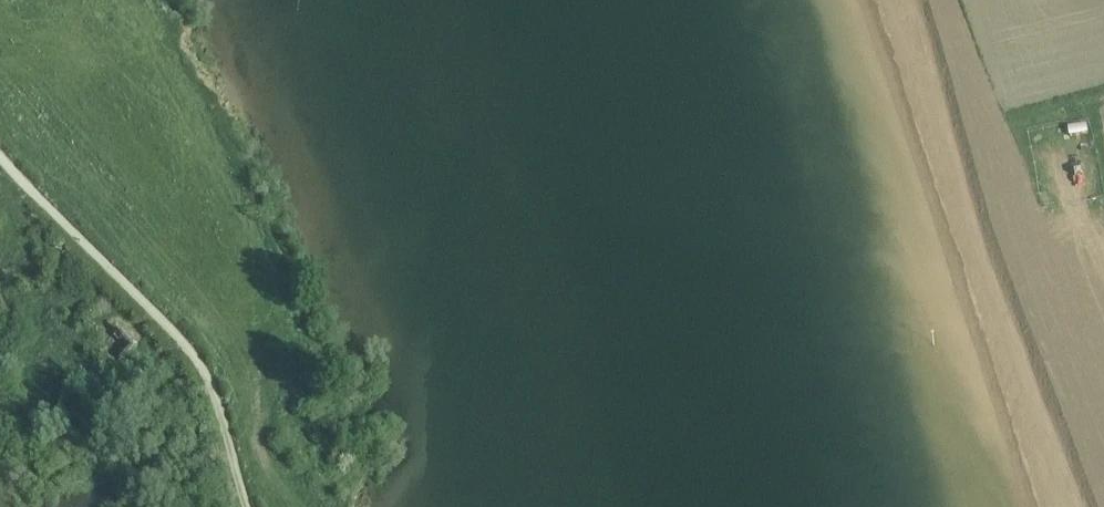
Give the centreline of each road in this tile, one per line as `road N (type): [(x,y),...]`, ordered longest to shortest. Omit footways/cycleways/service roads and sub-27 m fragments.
road 1 (track): [(0,154),(199,361),(247,506)]

